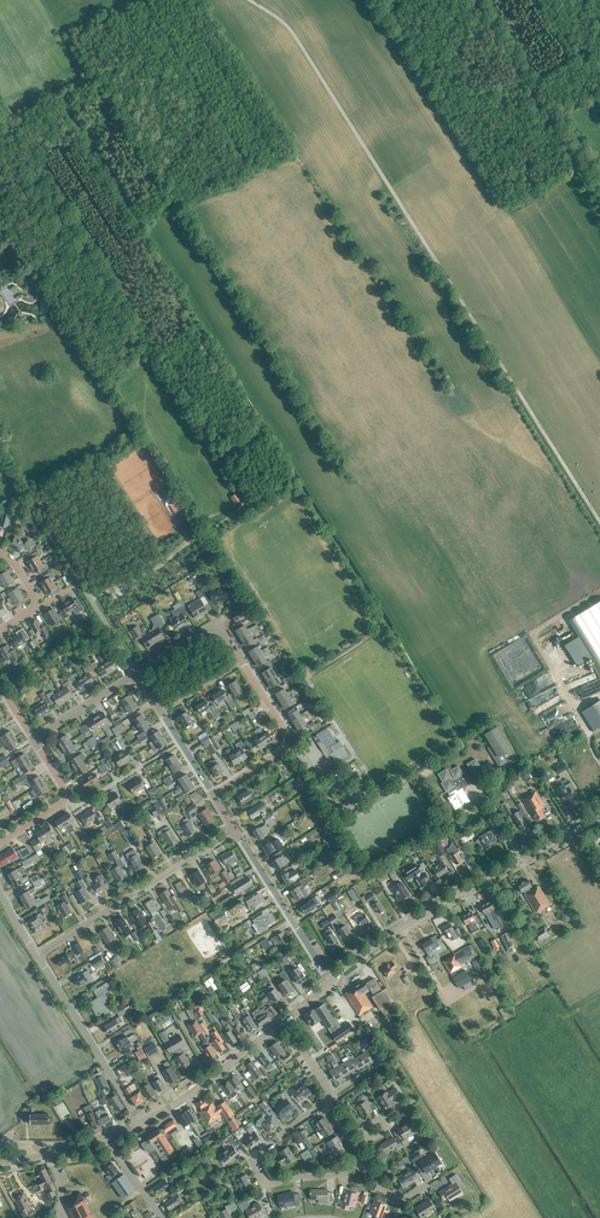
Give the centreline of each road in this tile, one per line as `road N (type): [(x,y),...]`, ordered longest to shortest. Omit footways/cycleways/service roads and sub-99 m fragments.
road 1 (track): [(599,522),(294,35),(249,0)]
road 2 (primary): [(331,980),(423,913),(599,817)]
road 3 (unclassified): [(137,673),(0,456)]
road 4 (residential): [(37,956),(236,831)]
road 5 (residential): [(293,744),(220,630),(207,630),(137,673)]
road 6 (residential): [(325,1099),(253,1159),(268,1186),(347,1174),(365,1163)]
road 7 (residential): [(140,1123),(37,956)]
road 8 (residential): [(331,980),(236,831)]
road 9 (primary): [(140,1123),(283,1021)]
road 10 (residential): [(213,794),(137,673)]
road 11 (residential): [(32,738),(137,673)]

